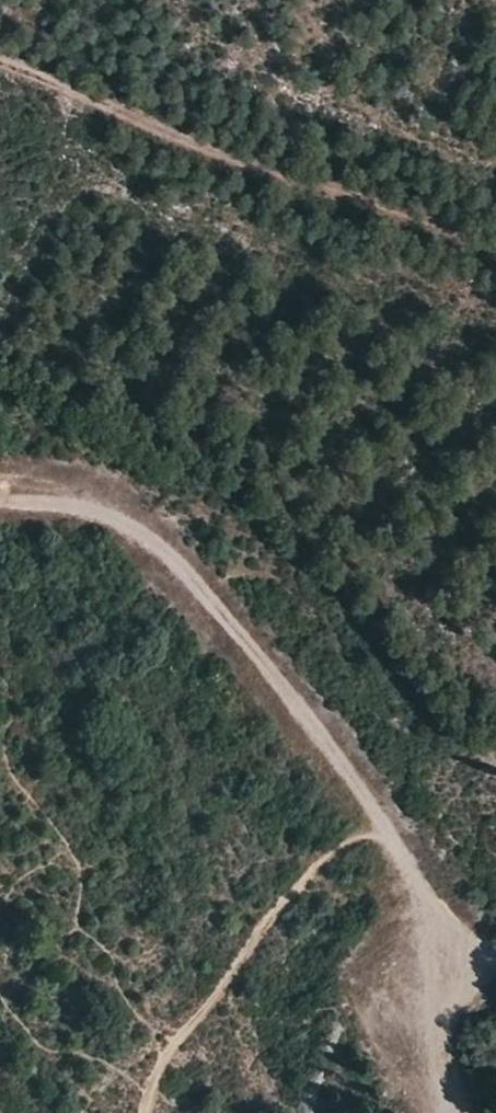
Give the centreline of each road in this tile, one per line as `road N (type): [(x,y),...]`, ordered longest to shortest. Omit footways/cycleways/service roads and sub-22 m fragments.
road 1 (track): [(0,507),(115,514),(147,535),(185,568),(310,718),(389,838)]
road 2 (track): [(495,246),(0,59)]
road 3 (track): [(389,838),(431,926),(436,992)]
road 4 (track): [(436,992),(455,1112)]

